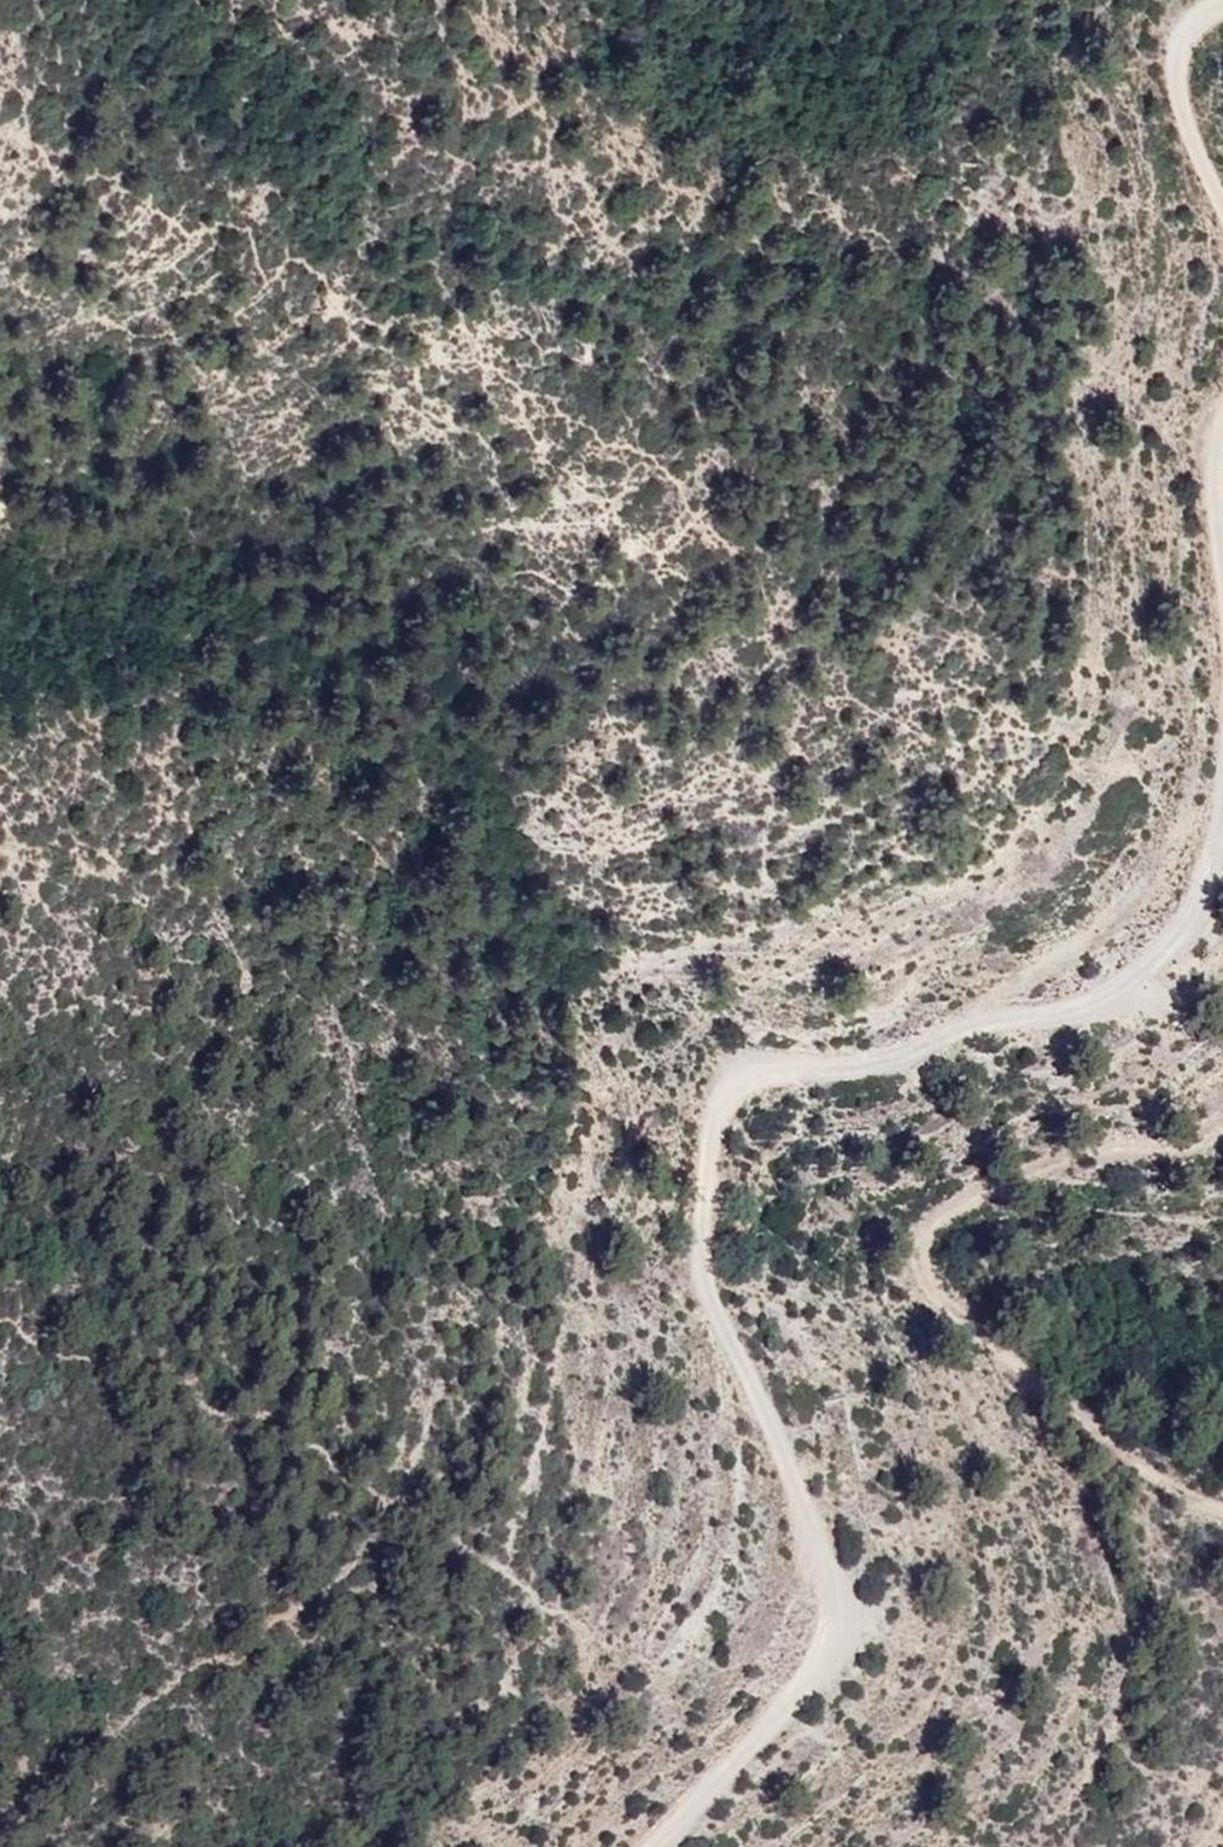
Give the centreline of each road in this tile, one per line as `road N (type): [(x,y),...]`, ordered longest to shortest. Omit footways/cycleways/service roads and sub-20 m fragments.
road 1 (unclassified): [(655,1846),(804,1688),(838,1629),(832,1585),(775,1437),(702,1277),(708,1170),(722,1104),(756,1071),(883,1065),(981,1020),(1102,1004),(1181,932),(1222,837)]
road 2 (unclassified): [(1222,206),(1178,90),(1195,25),(1222,6)]
road 3 (unclassified): [(1222,556),(1215,472),(1222,426)]

